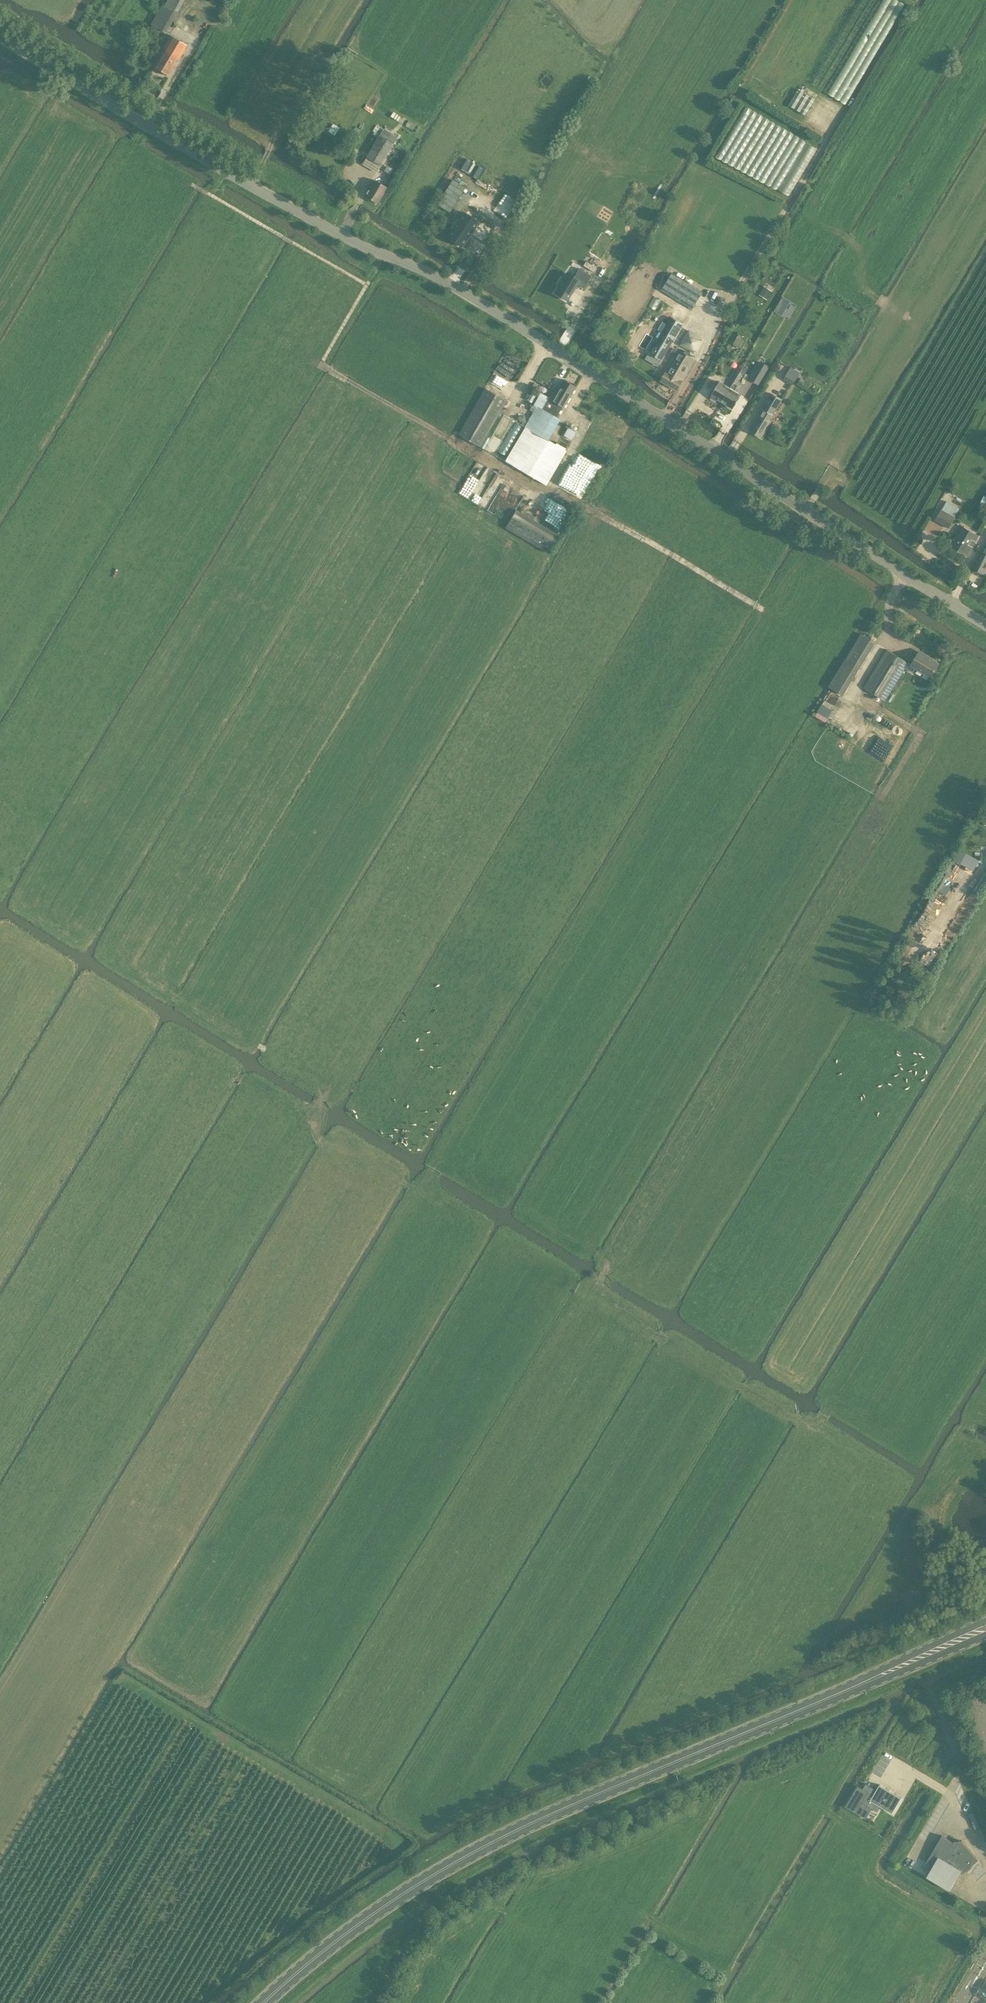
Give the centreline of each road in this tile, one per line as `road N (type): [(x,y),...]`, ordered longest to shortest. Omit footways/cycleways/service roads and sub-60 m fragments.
road 1 (tertiary): [(985,623),(457,288),(346,237),(0,36)]
road 2 (primary): [(264,2002),(382,1907),(486,1845),(964,1637)]
road 3 (track): [(321,363),(367,285),(192,184)]

